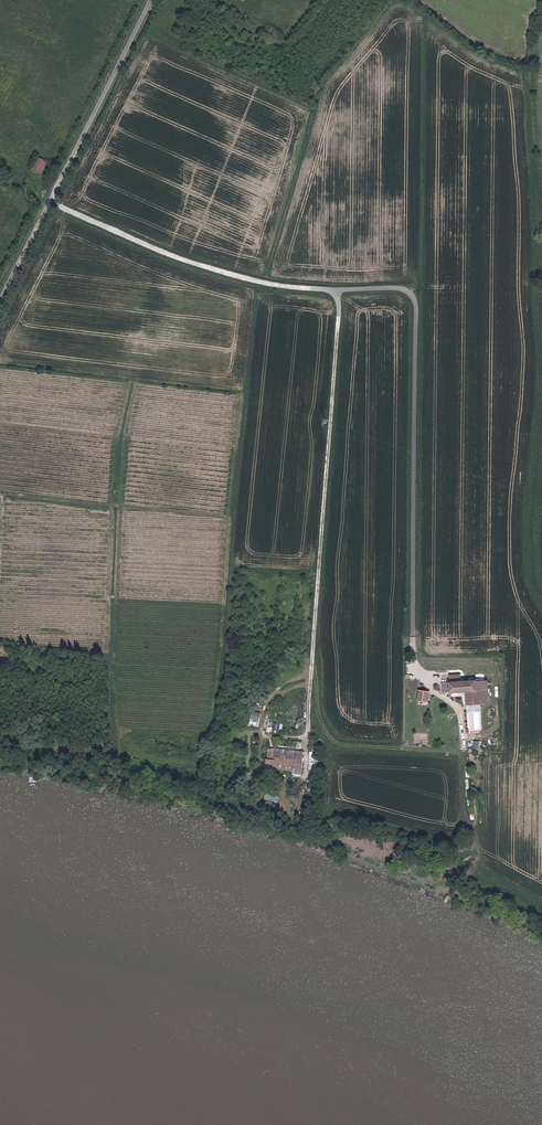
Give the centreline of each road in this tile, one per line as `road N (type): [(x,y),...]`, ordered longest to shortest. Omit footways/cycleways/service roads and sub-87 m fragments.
road 1 (unclassified): [(152,0),(0,304)]

